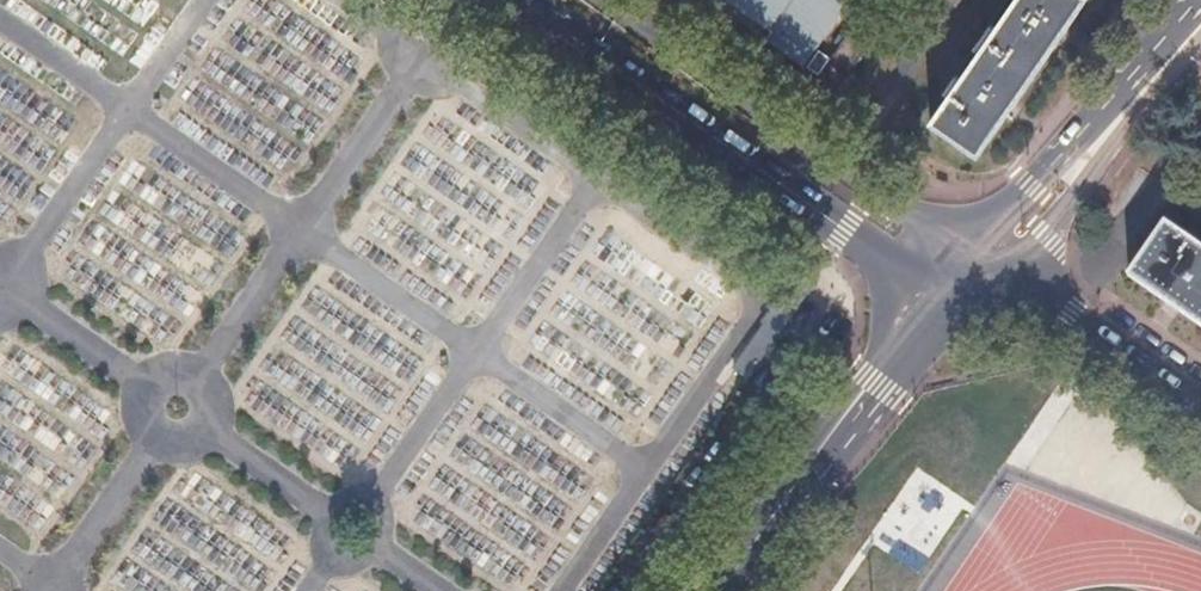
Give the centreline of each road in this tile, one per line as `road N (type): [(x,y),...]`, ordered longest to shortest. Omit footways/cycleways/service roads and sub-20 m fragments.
road 1 (tertiary): [(525,0),(939,298)]
road 2 (tertiary): [(972,248),(612,0)]
road 3 (tertiary): [(1196,0),(972,248)]
road 4 (tertiary): [(922,325),(722,590)]
road 5 (tertiary): [(1012,271),(1200,39)]
road 6 (residential): [(1200,401),(1012,271)]

